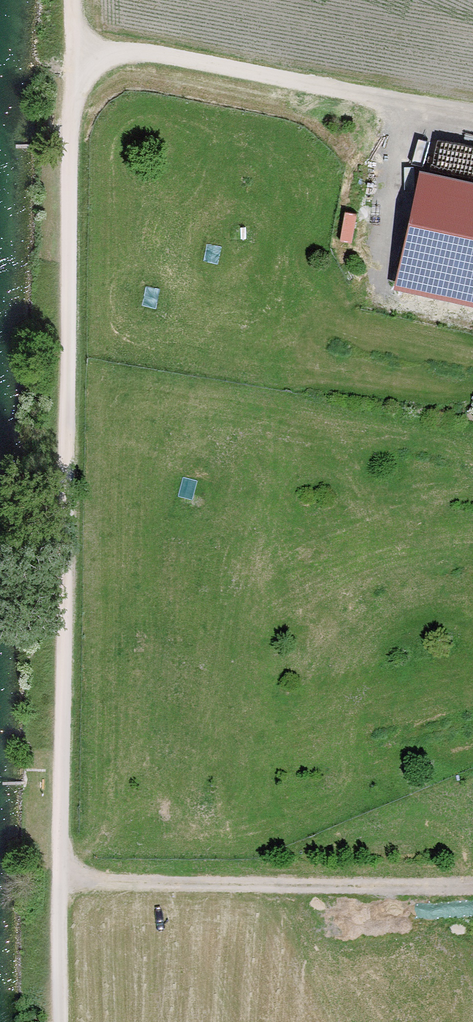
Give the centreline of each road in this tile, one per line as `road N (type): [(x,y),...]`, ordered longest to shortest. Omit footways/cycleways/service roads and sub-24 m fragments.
road 1 (track): [(69,55),(63,1021)]
road 2 (track): [(59,880),(472,884)]
road 3 (track): [(472,117),(150,58),(69,55)]

